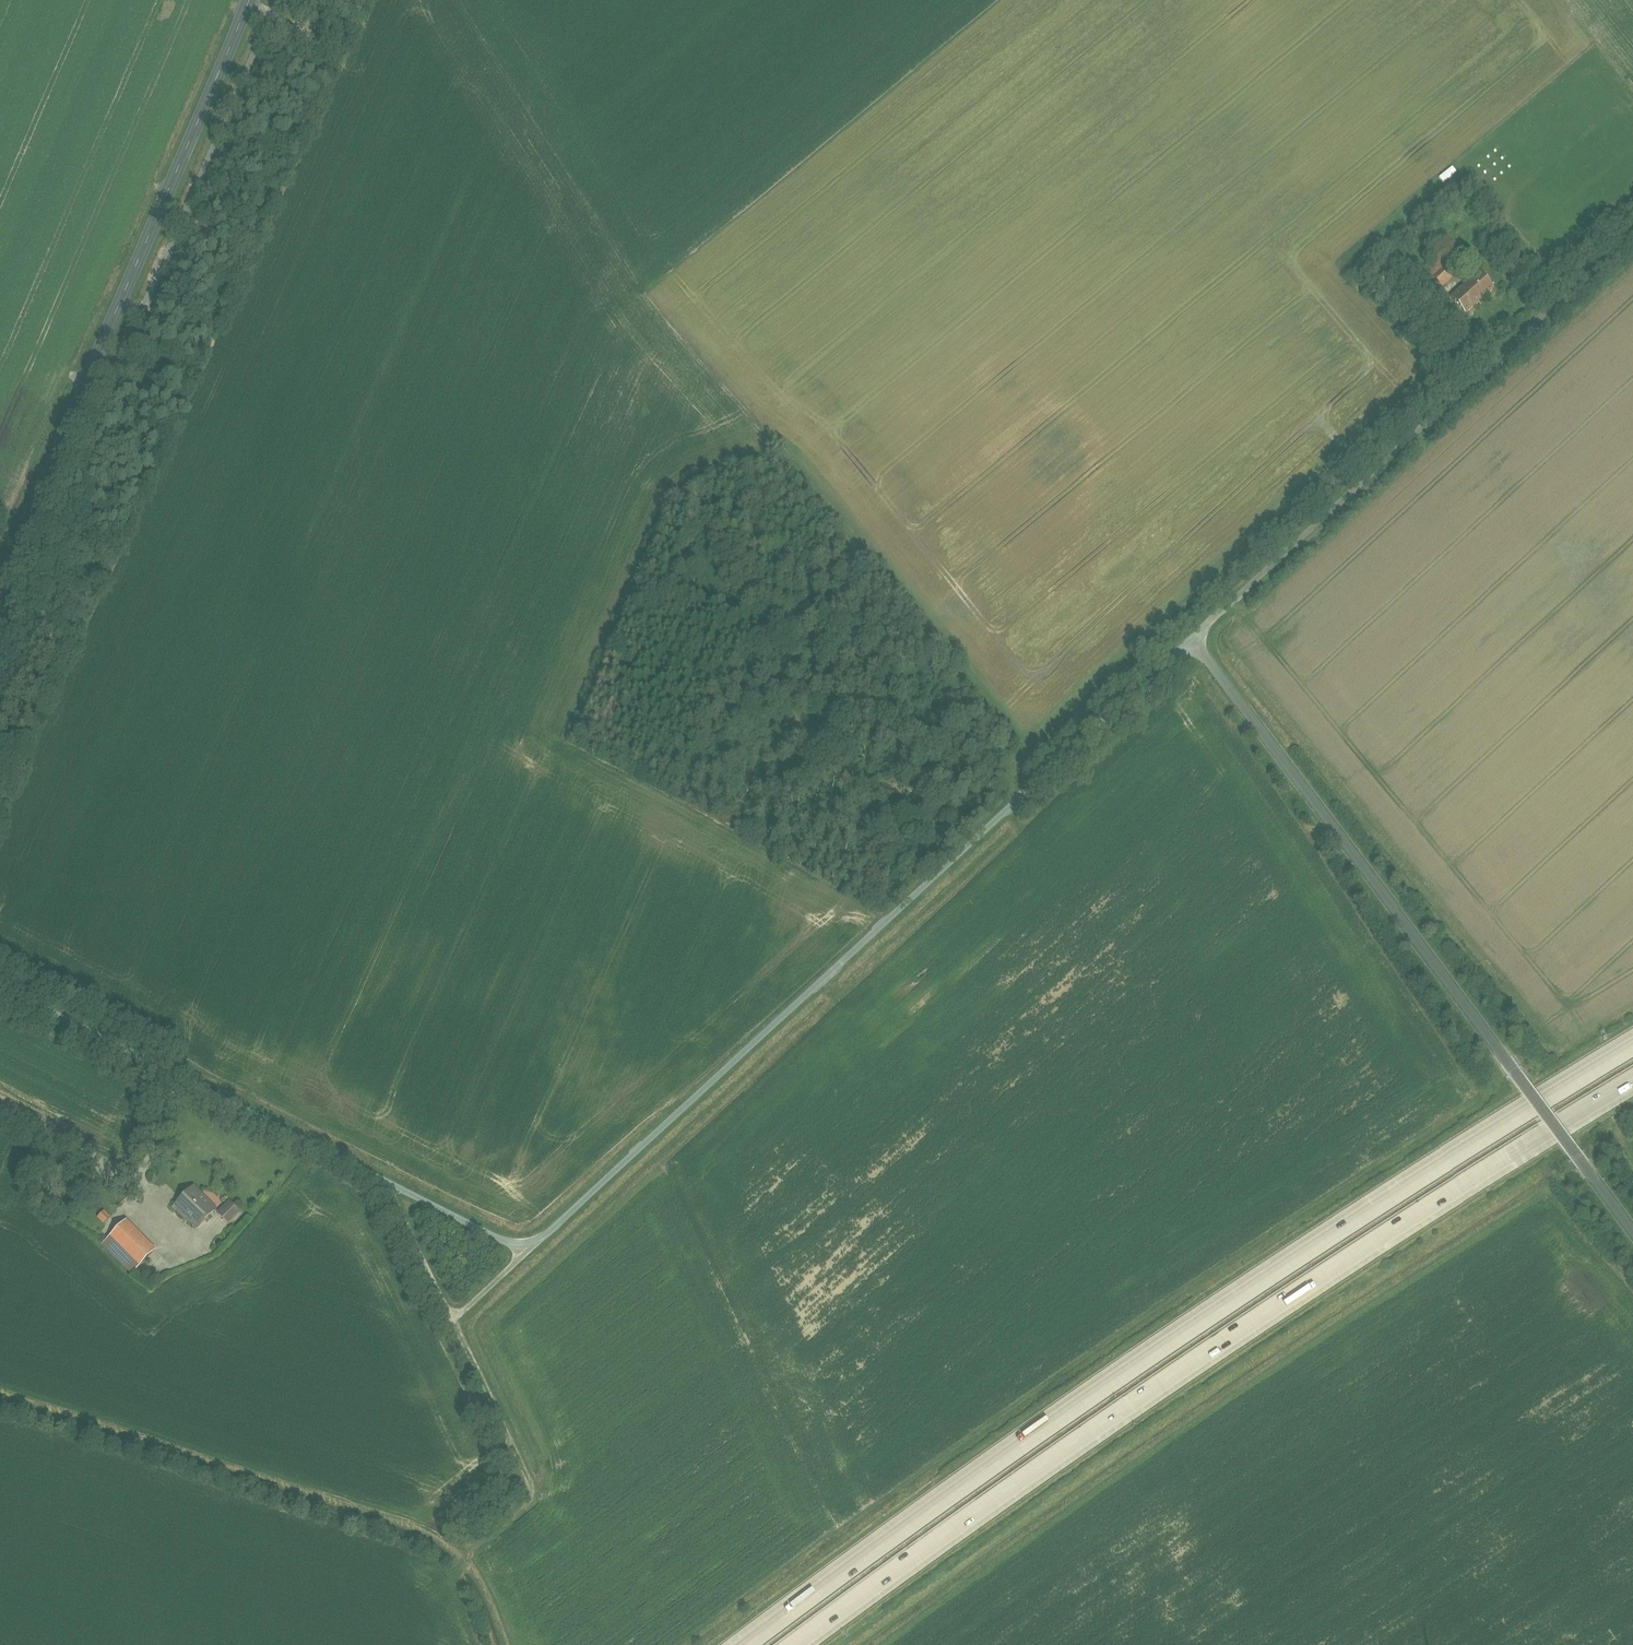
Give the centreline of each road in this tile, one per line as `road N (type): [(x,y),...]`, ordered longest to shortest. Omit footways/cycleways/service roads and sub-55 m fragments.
road 1 (unclassified): [(1190,644),(528,1255),(0,990)]
road 2 (motorway): [(1632,1042),(1104,1383),(740,1644)]
road 3 (motorway): [(790,1644),(1123,1410),(1632,1082)]
road 4 (unclassified): [(1632,1234),(1190,644)]
road 5 (tertiary): [(252,0),(0,587)]
road 6 (unclassified): [(1632,232),(1190,644)]

